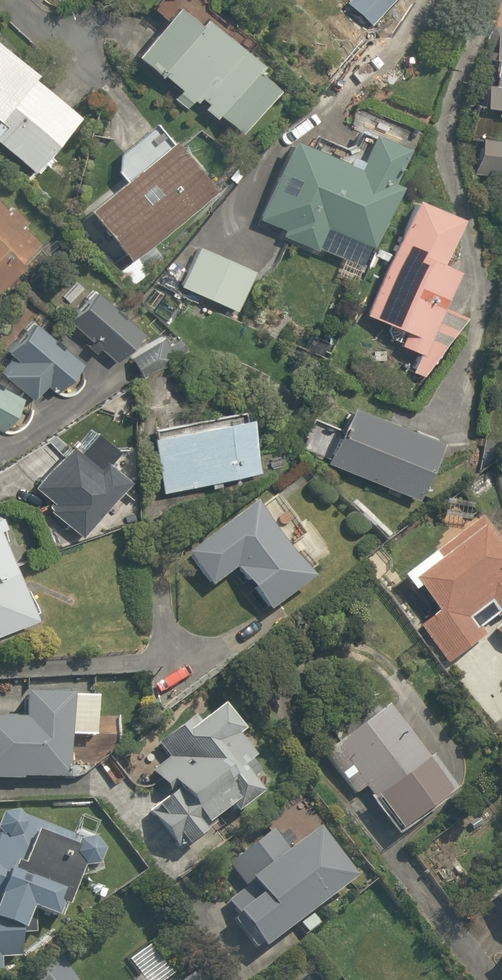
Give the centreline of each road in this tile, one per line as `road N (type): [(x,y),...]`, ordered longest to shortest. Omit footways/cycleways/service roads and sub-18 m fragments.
road 1 (residential): [(122,104),(12,0)]

